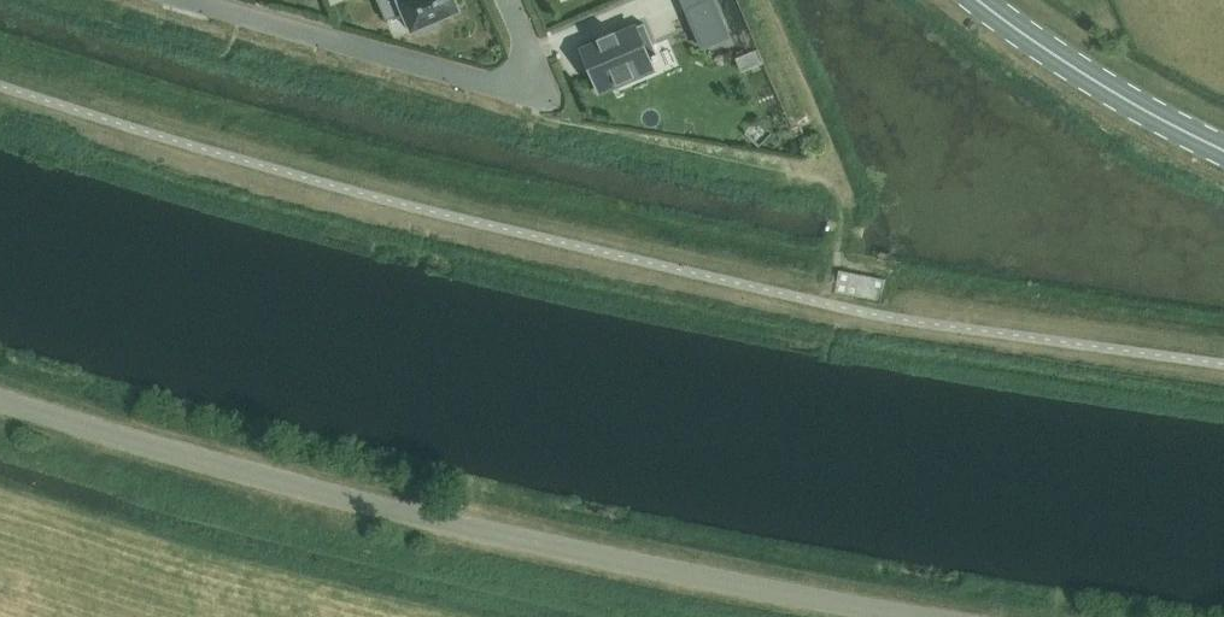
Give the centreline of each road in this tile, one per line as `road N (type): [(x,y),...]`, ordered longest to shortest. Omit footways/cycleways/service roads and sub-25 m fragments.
road 1 (unclassified): [(931,616),(352,498),(0,398)]
road 2 (residential): [(509,0),(531,51),(531,77),(510,92),(196,0)]
road 3 (secondary): [(1223,150),(1118,94),(979,0)]

